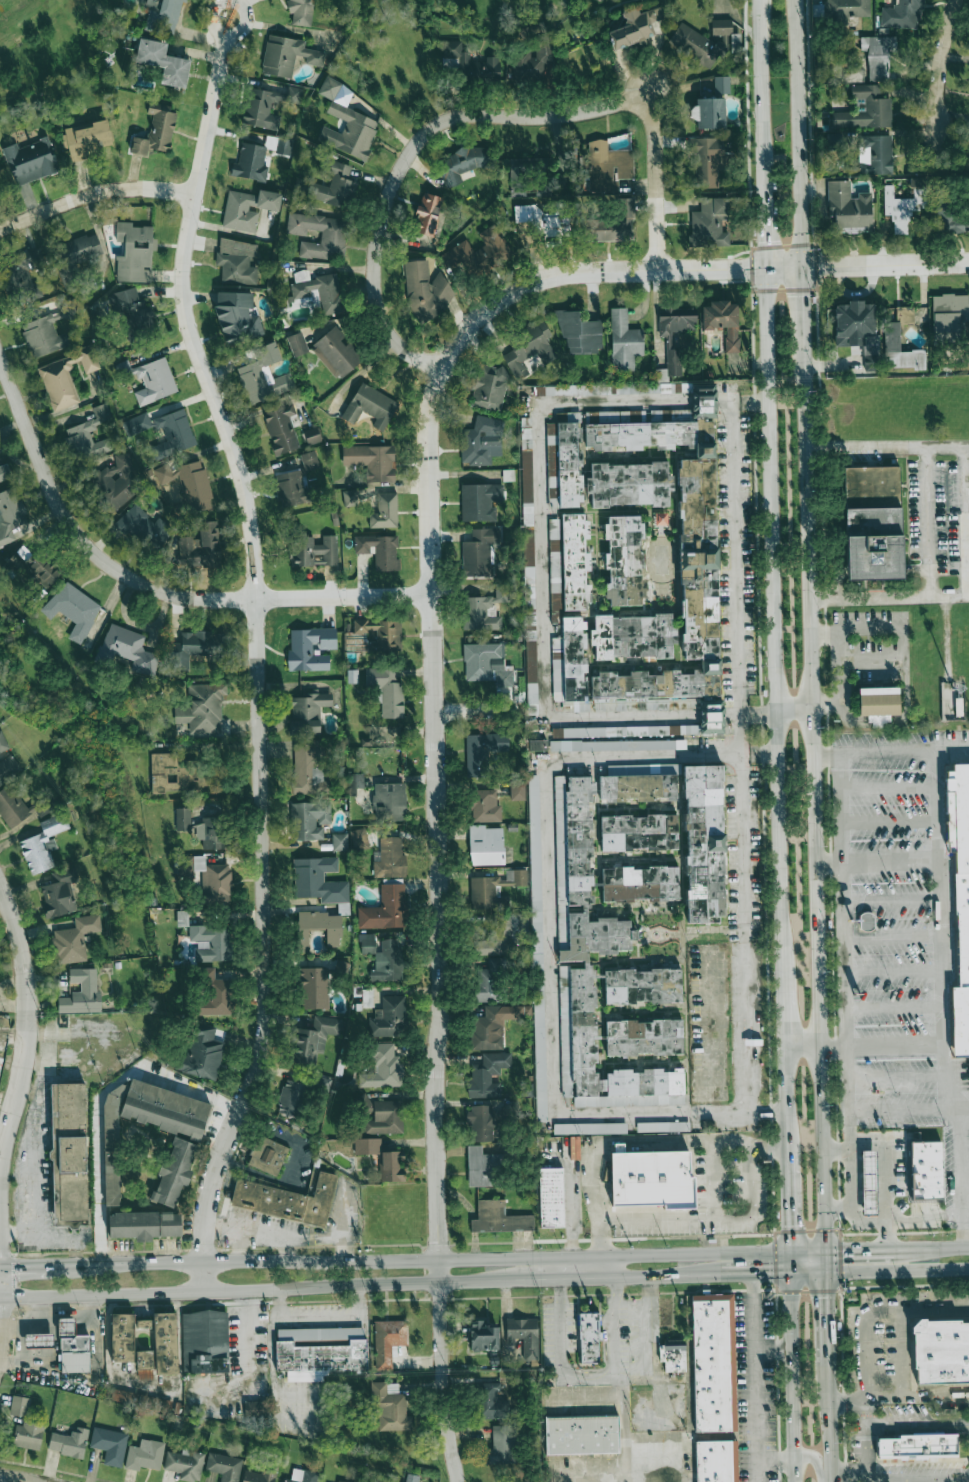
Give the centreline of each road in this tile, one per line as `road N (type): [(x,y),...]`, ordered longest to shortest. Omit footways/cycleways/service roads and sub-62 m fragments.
road 1 (residential): [(229,17),(187,252),(187,312),(251,503),(268,995),(263,1051),(208,1208),(206,1292)]
road 2 (residential): [(435,367),(425,469),(438,1283)]
road 3 (primary): [(824,1246),(803,356)]
road 4 (secondary): [(790,1247),(71,1263)]
road 5 (primary): [(765,267),(783,983)]
road 6 (residential): [(0,355),(60,508),(104,563),(188,600),(429,594)]
road 7 (residential): [(647,96),(540,117),(448,119),(419,141),(387,195),(372,274),(375,308),(392,337),(435,367)]
road 8 (residential): [(435,367),(479,317),(543,279),(765,267)]
road 9 (residential): [(0,881),(30,1002),(0,1175)]
road 10 (primary): [(800,266),(794,0)]
road 11 (secondary): [(2,1299),(260,1290)]
road 12 (primary): [(790,1276),(795,1481)]
road 13 (residential): [(0,231),(113,191),(197,193)]
road 14 (residential): [(438,1283),(443,1427),(455,1481)]
road 15 (primary): [(760,0),(763,189)]
road 16 (secondary): [(260,1290),(438,1283)]
road 17 (residential): [(647,96),(657,269)]
road 18 (residential): [(800,266),(968,262)]
road 19 (secondary): [(826,1274),(968,1269)]
road 20 (residential): [(958,0),(946,39),(939,131)]

